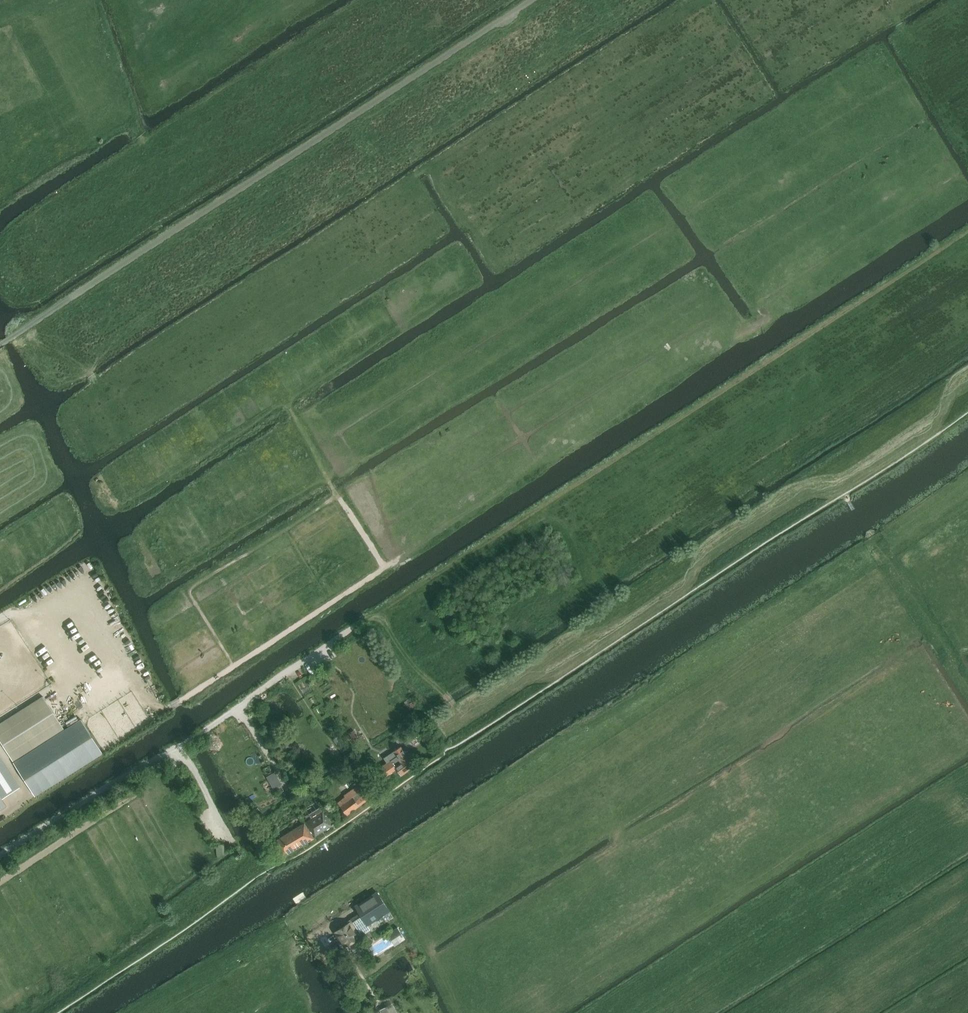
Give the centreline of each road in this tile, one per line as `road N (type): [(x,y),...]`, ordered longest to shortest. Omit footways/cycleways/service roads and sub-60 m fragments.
road 1 (track): [(967,232),(379,612)]
road 2 (track): [(0,345),(532,0)]
road 3 (track): [(226,828),(174,750),(379,612)]
road 4 (track): [(379,612),(411,661),(467,716),(605,630)]
road 5 (track): [(0,620),(79,602),(154,702),(167,707),(183,698)]
road 6 (track): [(174,750),(0,856)]
road 7 (track): [(307,620),(183,698)]

